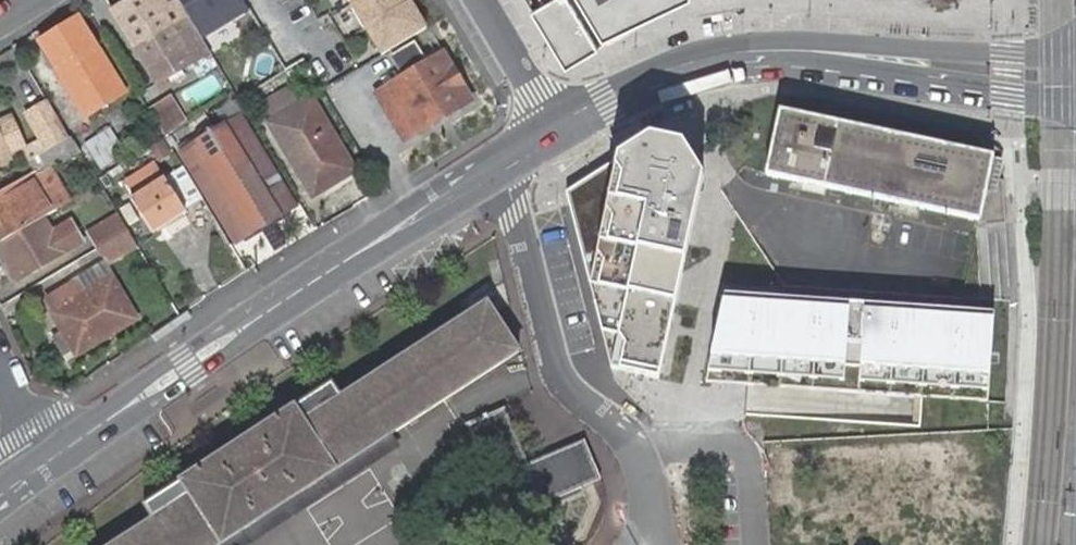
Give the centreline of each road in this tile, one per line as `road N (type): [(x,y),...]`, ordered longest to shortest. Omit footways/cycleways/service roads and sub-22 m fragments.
road 1 (tertiary): [(507,162),(187,366),(41,472)]
road 2 (residential): [(652,541),(648,485),(631,437),(564,373),(507,162)]
road 3 (tertiary): [(821,52),(710,63),(654,81),(560,130)]
road 4 (tertiary): [(821,52),(928,85),(1075,101)]
road 5 (tertiary): [(1075,56),(821,52)]
road 6 (residential): [(560,130),(481,0)]

